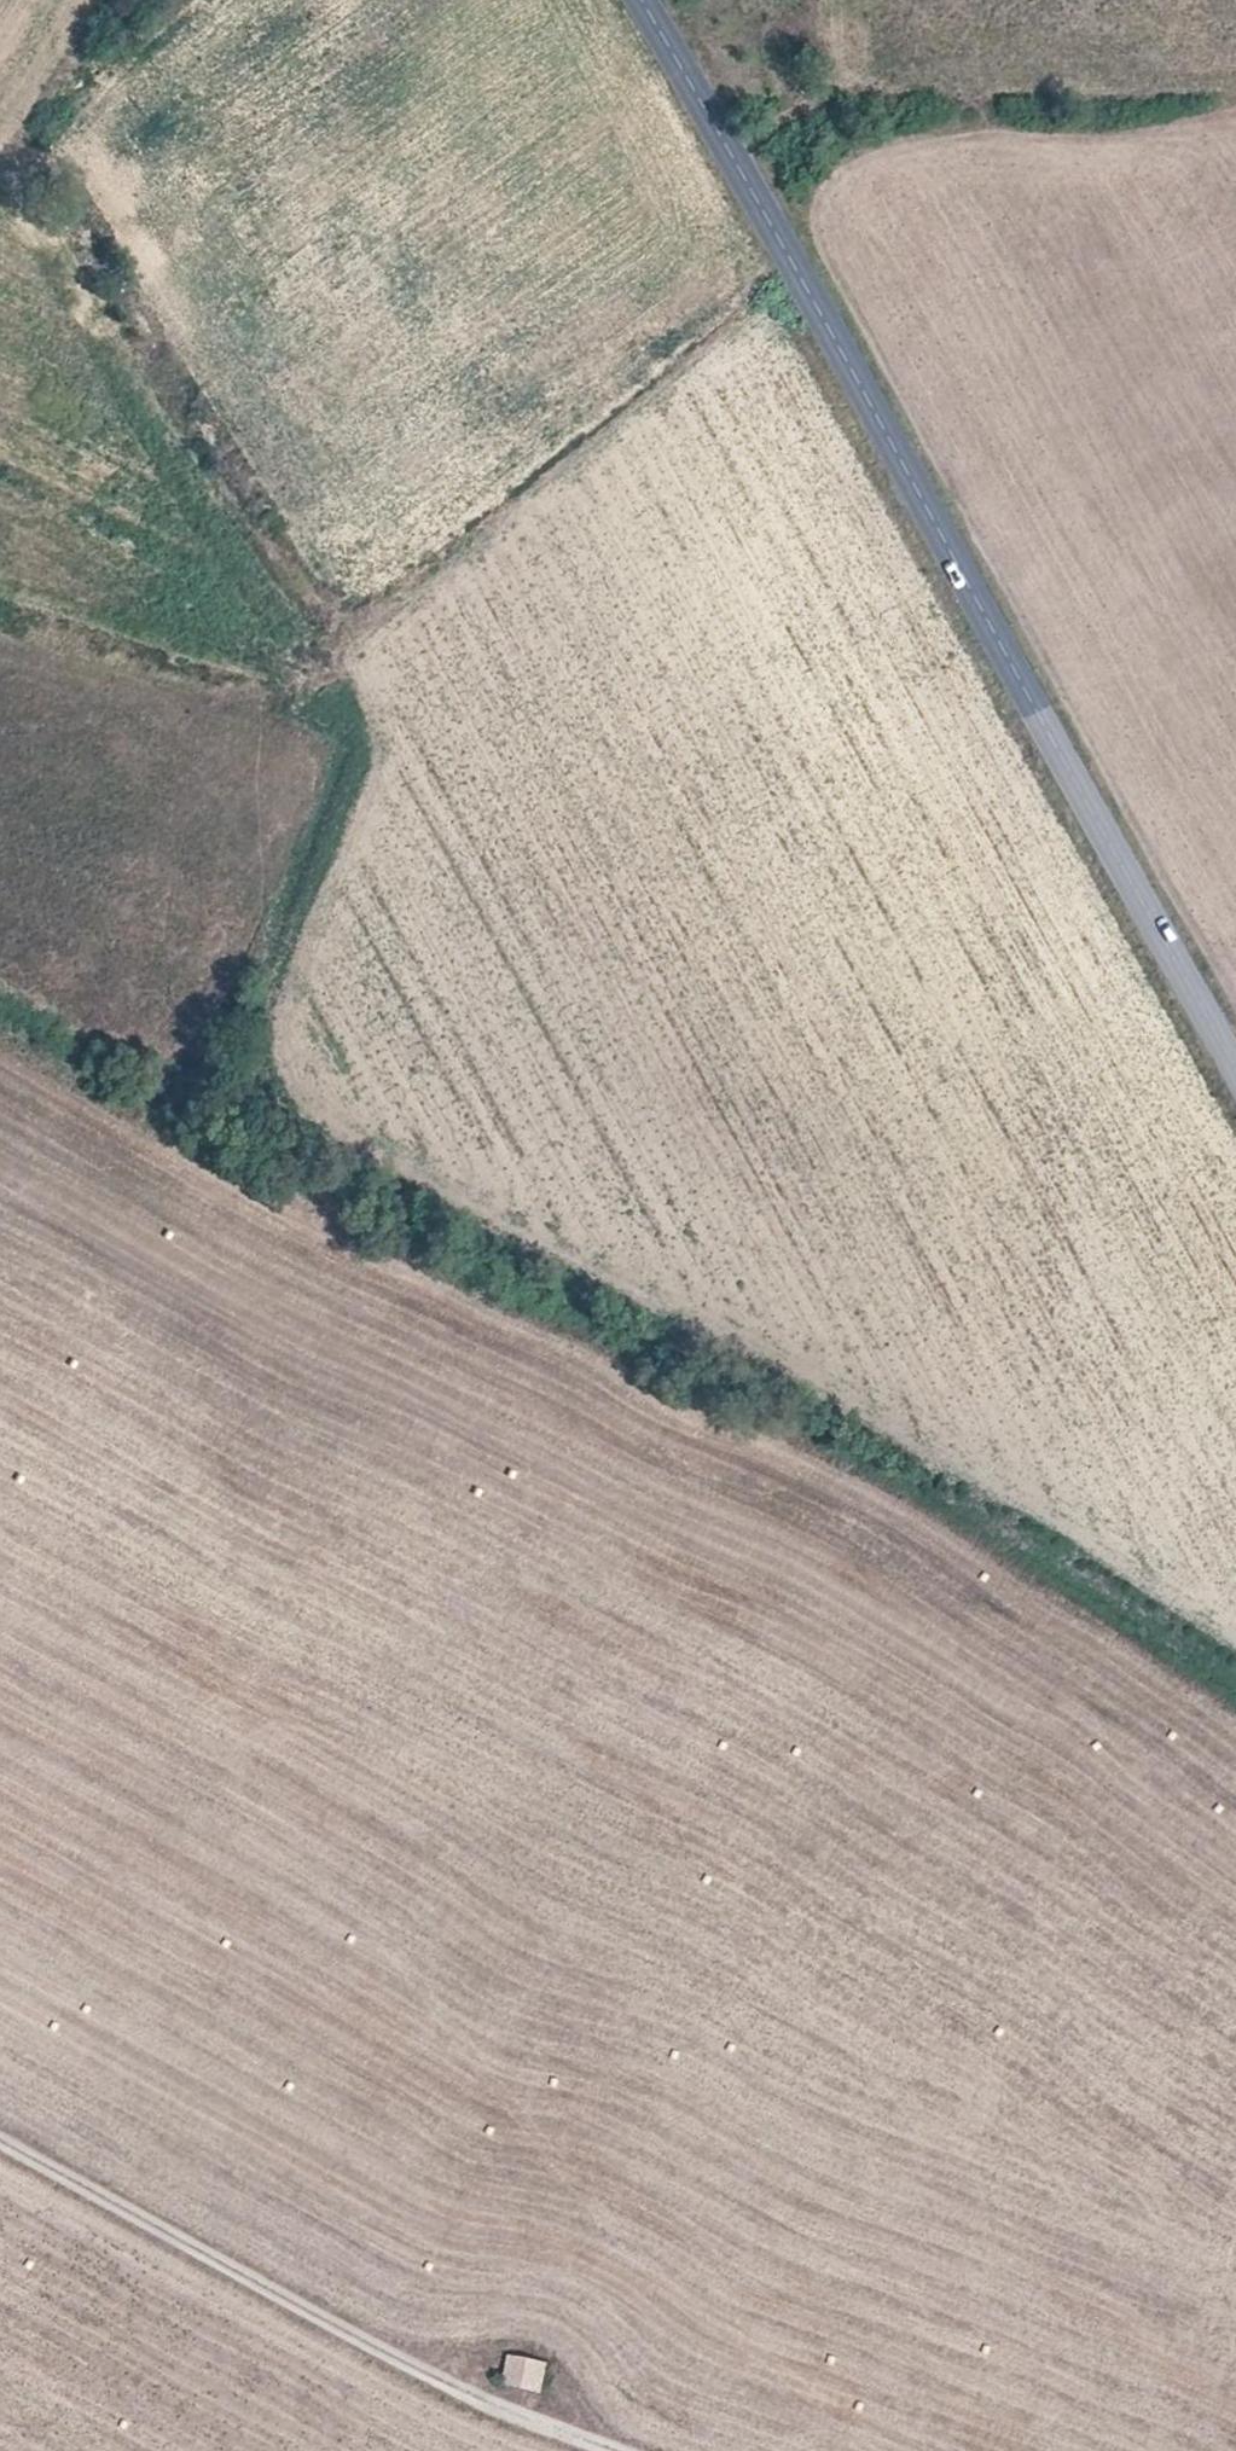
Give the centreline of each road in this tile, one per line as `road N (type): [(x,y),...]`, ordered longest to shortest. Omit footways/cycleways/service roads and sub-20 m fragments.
road 1 (tertiary): [(1235,1051),(896,424),(638,0)]
road 2 (track): [(0,2137),(497,2414),(600,2450)]

